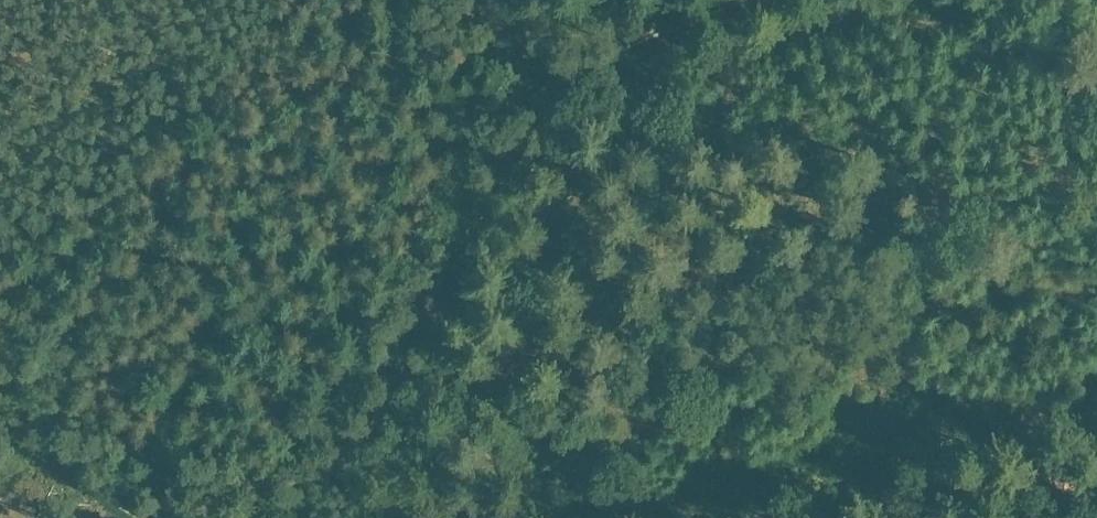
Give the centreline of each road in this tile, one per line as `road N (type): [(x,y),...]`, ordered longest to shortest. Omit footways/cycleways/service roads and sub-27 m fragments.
road 1 (track): [(539,101),(323,517)]
road 2 (track): [(743,0),(548,89),(539,101)]
road 3 (track): [(140,517),(0,419)]

